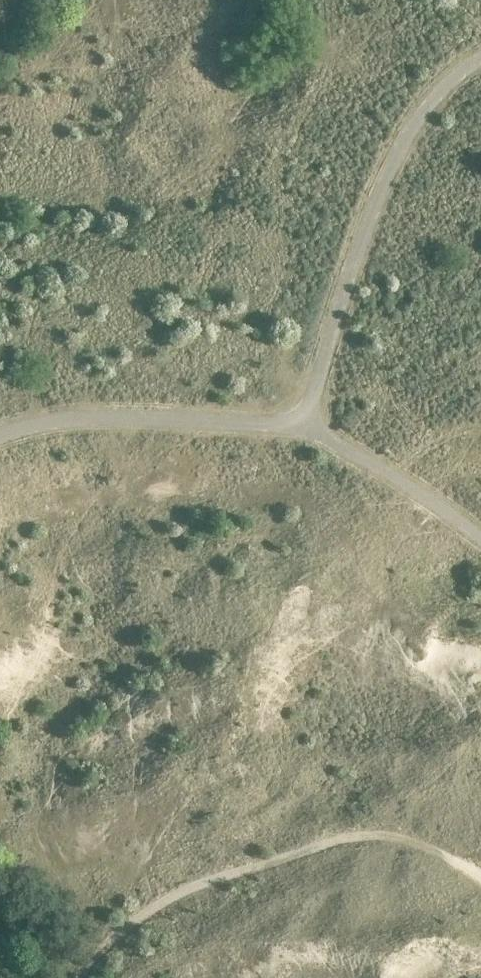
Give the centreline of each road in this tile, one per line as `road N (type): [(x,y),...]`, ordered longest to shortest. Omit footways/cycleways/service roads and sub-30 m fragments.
road 1 (track): [(480,538),(305,426),(72,419),(0,435)]
road 2 (track): [(305,426),(367,189),(423,105),(480,60)]

